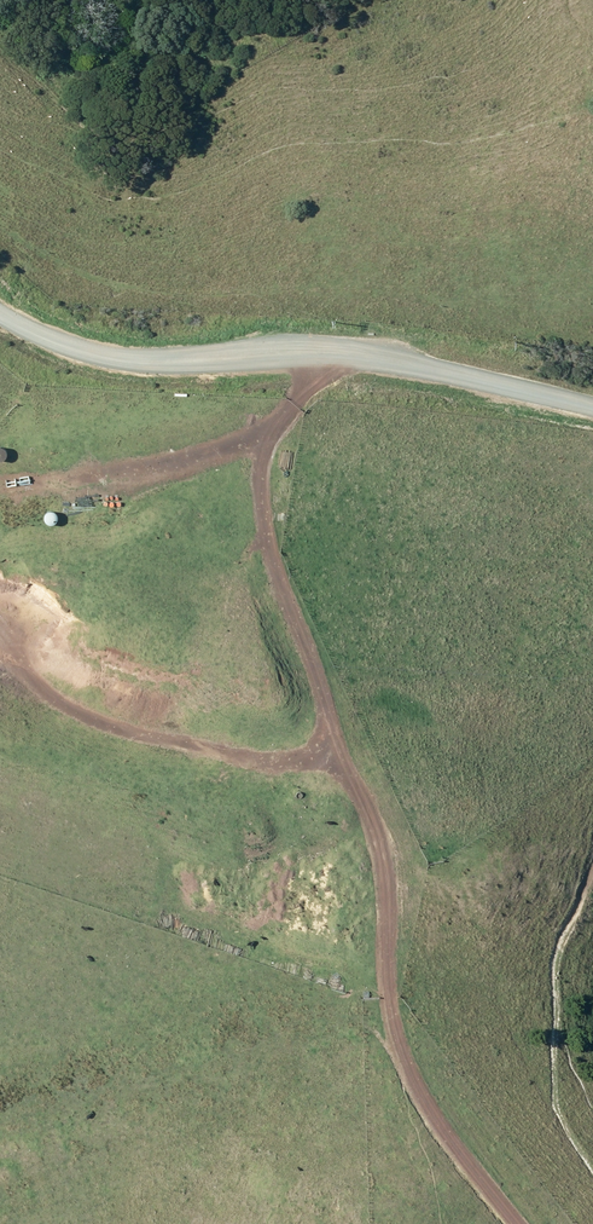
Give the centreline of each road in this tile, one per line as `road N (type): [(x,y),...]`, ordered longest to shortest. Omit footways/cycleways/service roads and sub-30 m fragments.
road 1 (track): [(340,351),(286,411),(263,455),(269,554),(312,660),(329,745),(372,820),(386,867),(390,1000),(409,1073),(516,1223)]
road 2 (unclassified): [(0,314),(83,351),(135,363),(340,351),(592,407)]
road 3 (track): [(329,745),(272,764),(95,721),(54,700),(20,661),(18,640),(0,617)]
road 4 (track): [(271,435),(1,493)]

